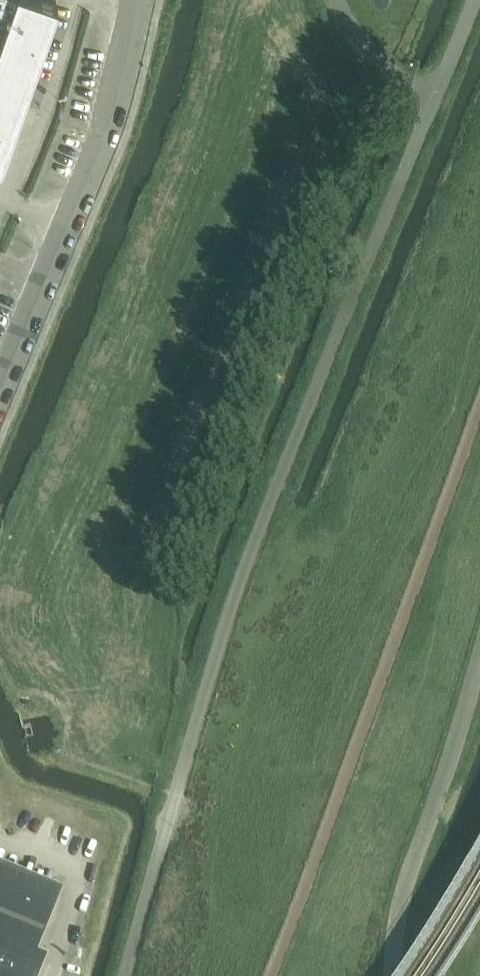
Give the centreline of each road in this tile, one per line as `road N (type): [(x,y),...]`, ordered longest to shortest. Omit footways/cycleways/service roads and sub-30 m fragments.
road 1 (unclassified): [(475,0),(235,599),(127,975)]
road 2 (unclassified): [(0,393),(103,150),(138,0)]
road 3 (unclassified): [(391,975),(402,897),(479,660)]
road 4 (unclassified): [(0,839),(84,874),(52,975)]

